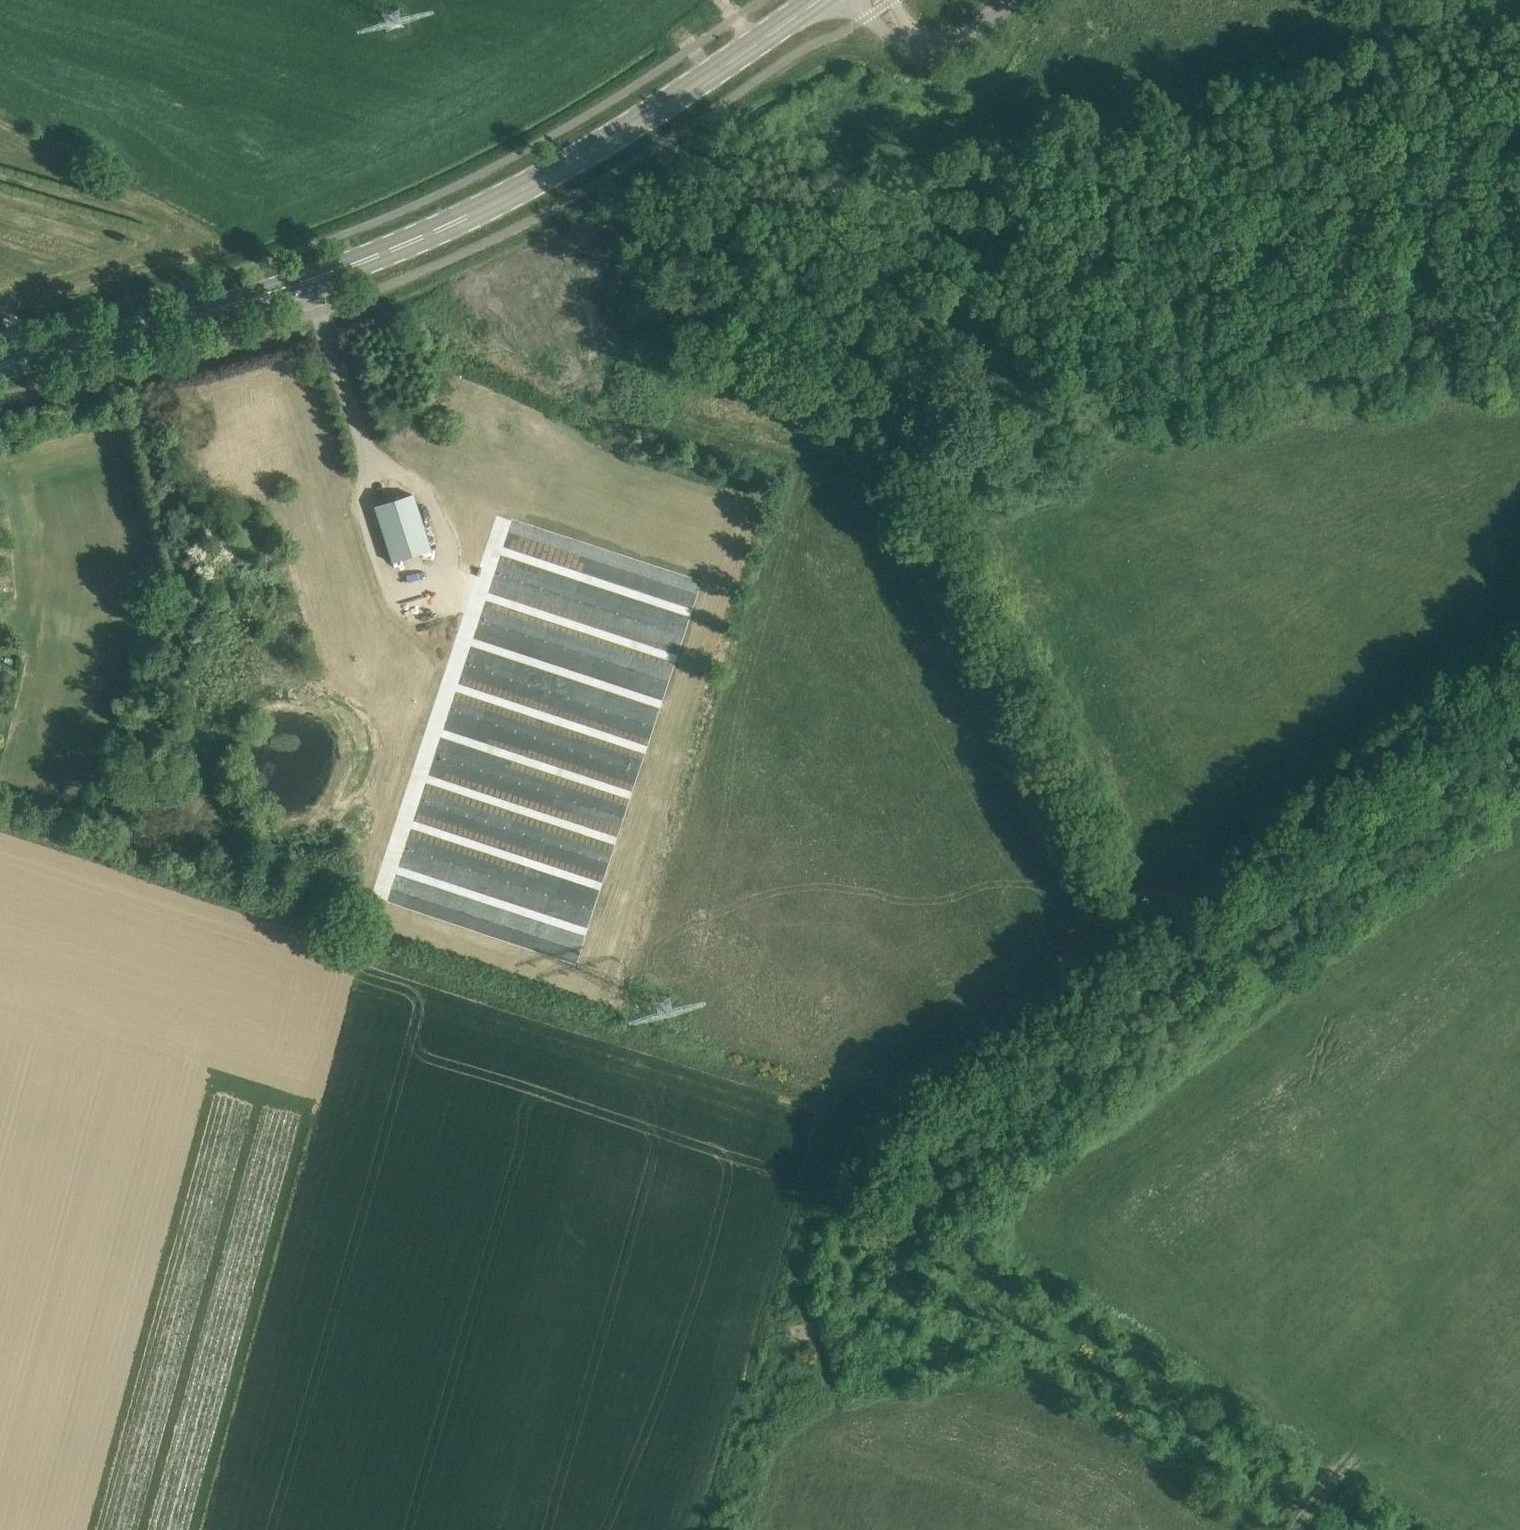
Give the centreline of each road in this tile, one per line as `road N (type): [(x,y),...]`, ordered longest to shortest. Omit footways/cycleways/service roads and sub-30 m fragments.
road 1 (tertiary): [(0,364),(213,307),(400,245),(530,187),(821,0)]
road 2 (unclassified): [(886,0),(911,28),(953,37),(998,0)]

